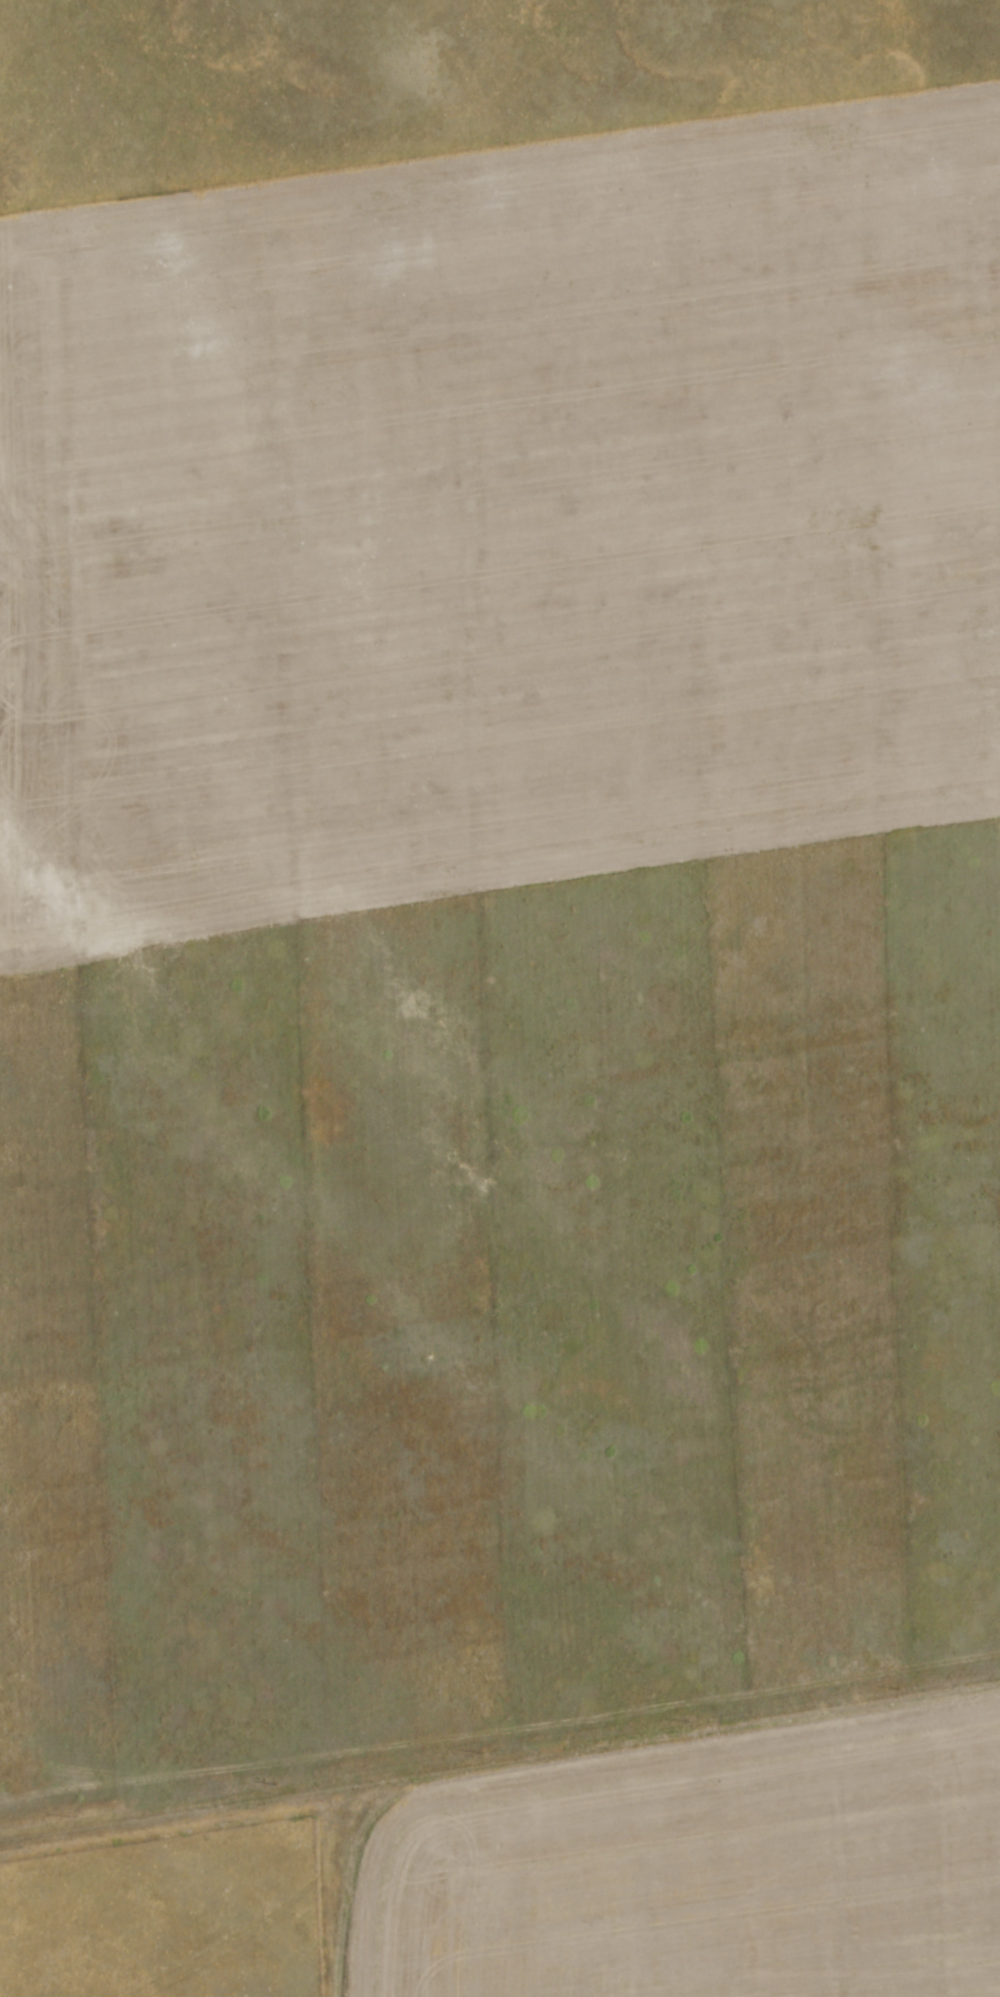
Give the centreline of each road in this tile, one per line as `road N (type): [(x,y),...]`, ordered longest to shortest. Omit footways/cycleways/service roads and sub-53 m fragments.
road 1 (residential): [(0,1850),(999,1690)]

